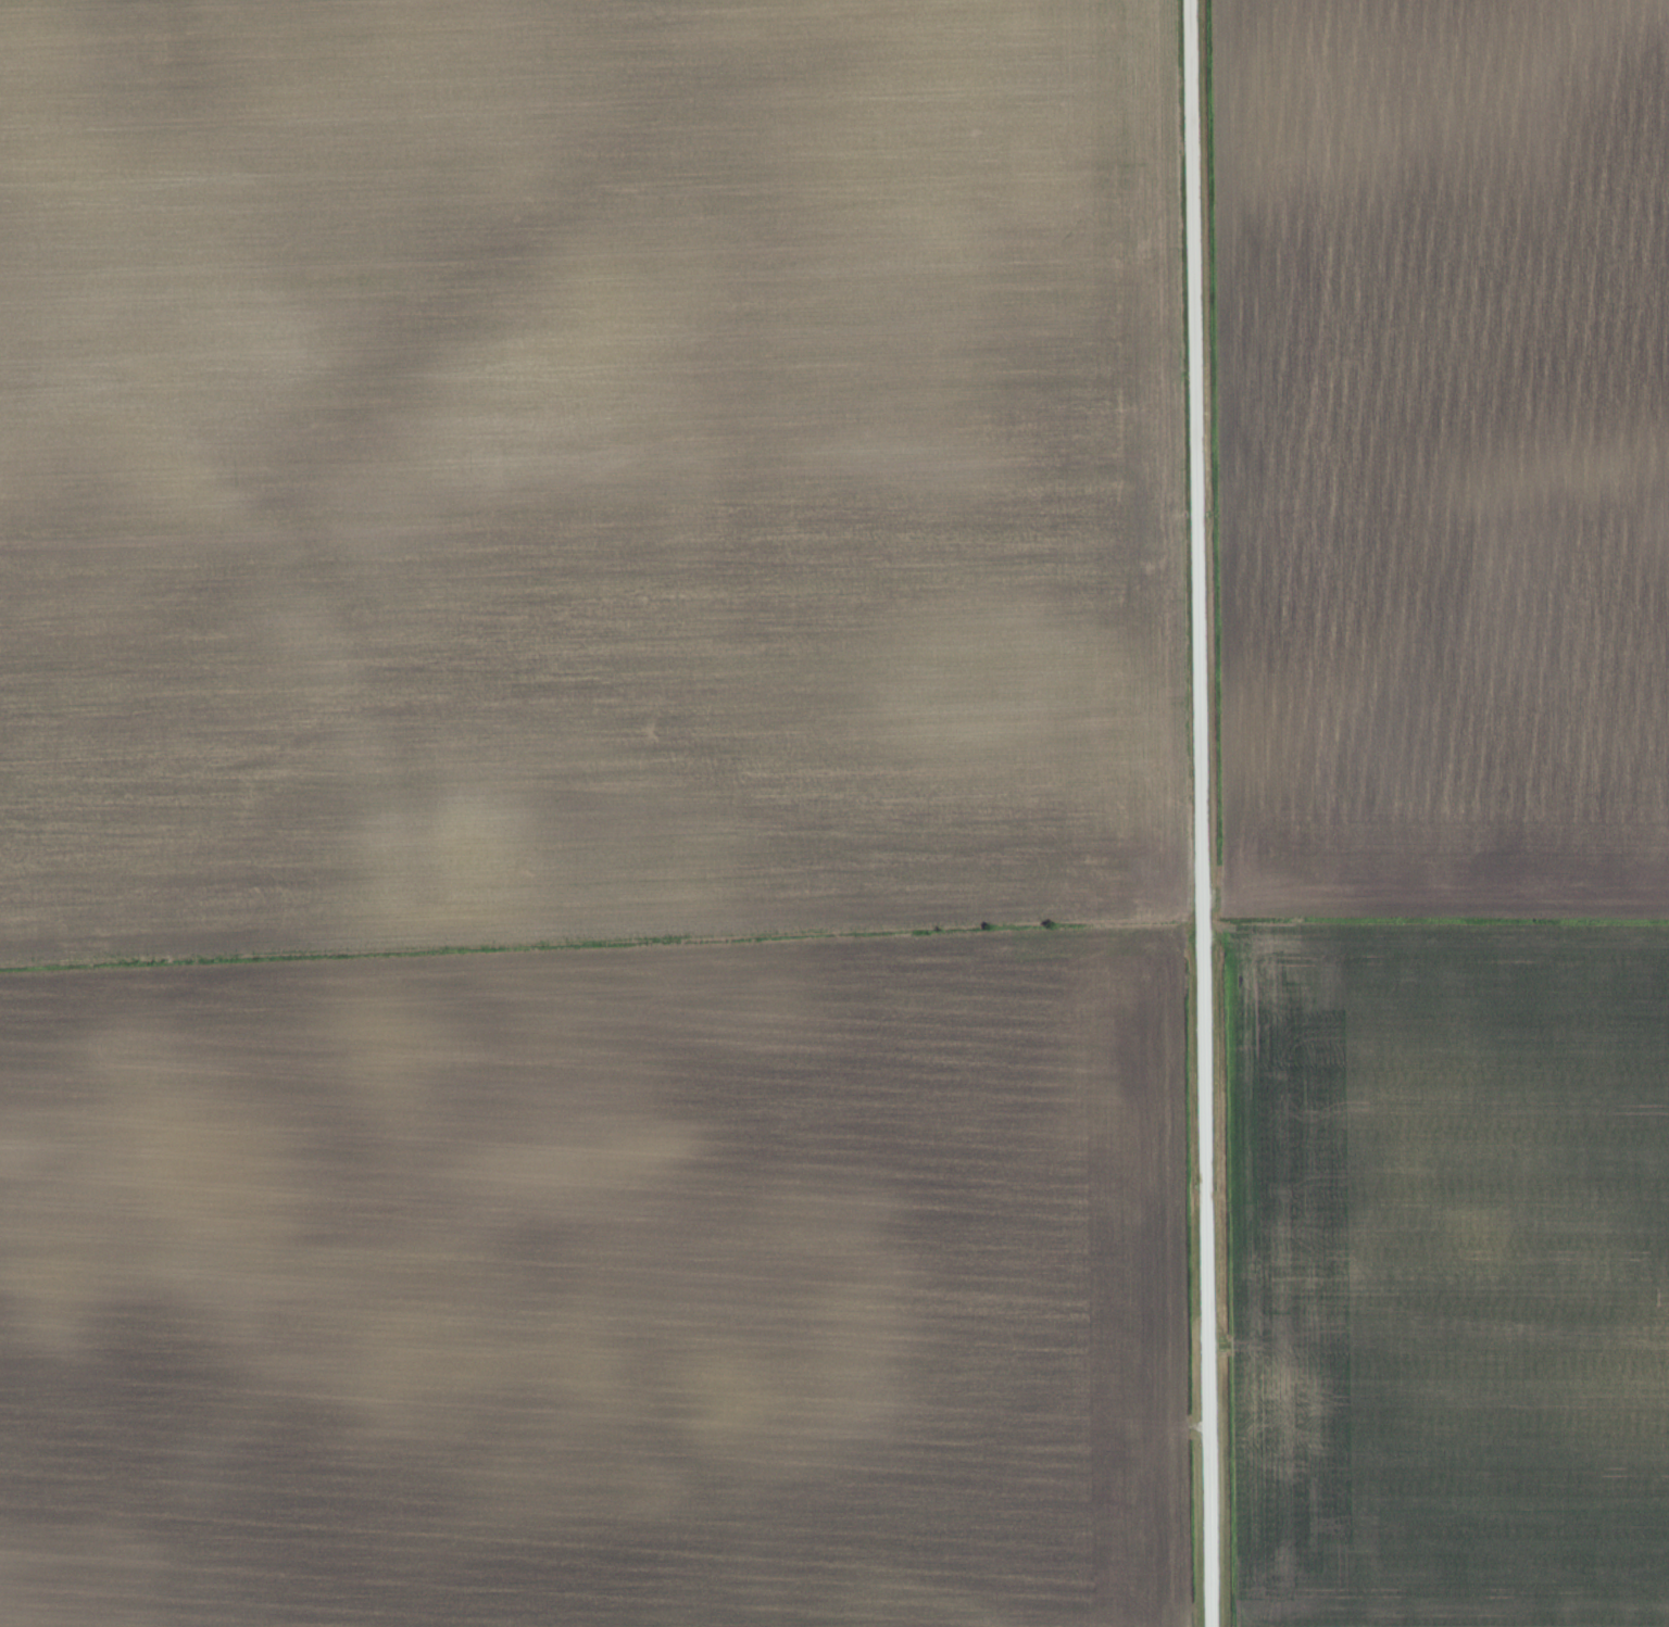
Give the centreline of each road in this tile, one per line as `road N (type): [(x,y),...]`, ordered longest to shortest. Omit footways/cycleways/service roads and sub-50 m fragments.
road 1 (residential): [(1209,1626),(1191,0)]

